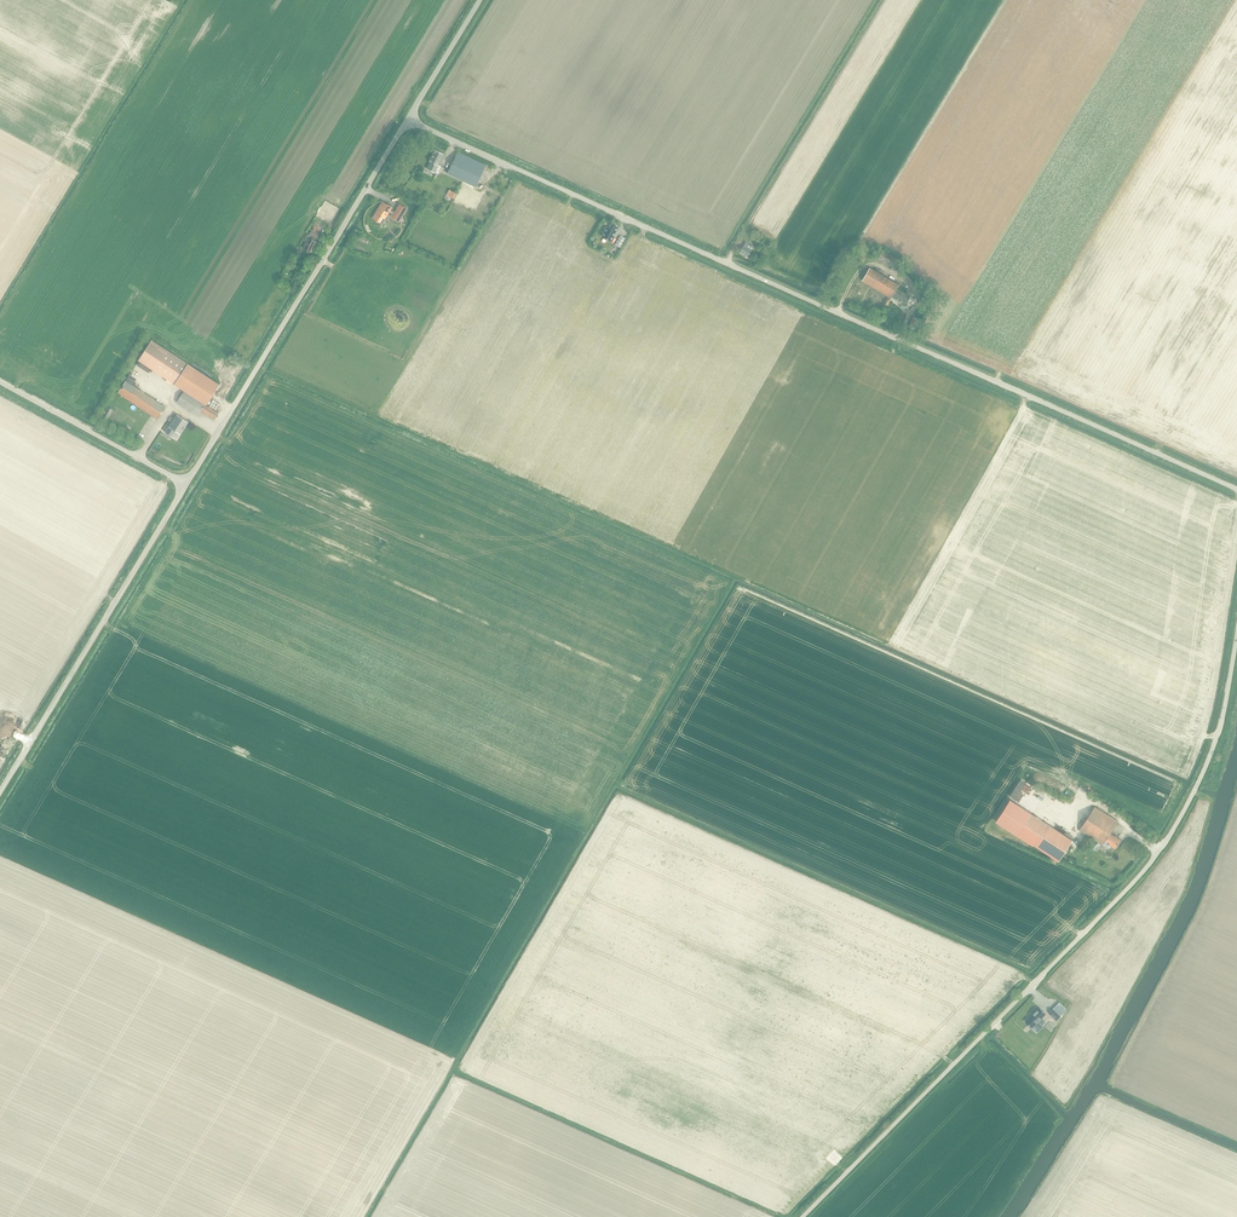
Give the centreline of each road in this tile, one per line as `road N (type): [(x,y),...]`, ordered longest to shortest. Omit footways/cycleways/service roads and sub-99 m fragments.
road 1 (unclassified): [(1236,489),(409,117)]
road 2 (unclassified): [(800,1216),(1159,850),(1206,768),(1236,631)]
road 3 (unclassified): [(188,483),(409,117)]
road 4 (unclassified): [(0,789),(188,483)]
road 5 (track): [(739,239),(883,0)]
road 6 (unclassified): [(188,483),(0,381)]
road 7 (unclassified): [(409,117),(480,0)]

